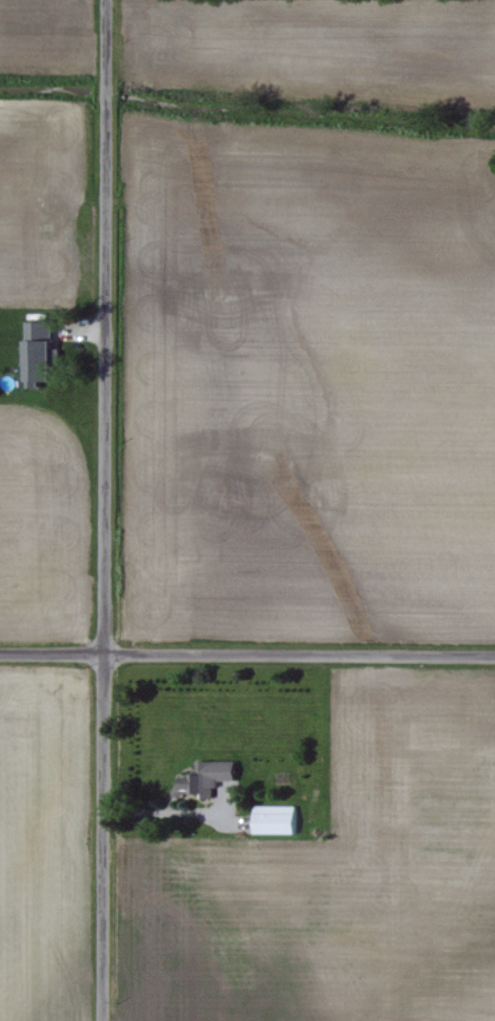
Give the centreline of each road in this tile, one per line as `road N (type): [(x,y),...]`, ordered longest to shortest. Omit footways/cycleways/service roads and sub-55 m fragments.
road 1 (residential): [(97,1020),(107,0)]
road 2 (residential): [(494,654),(95,649)]

